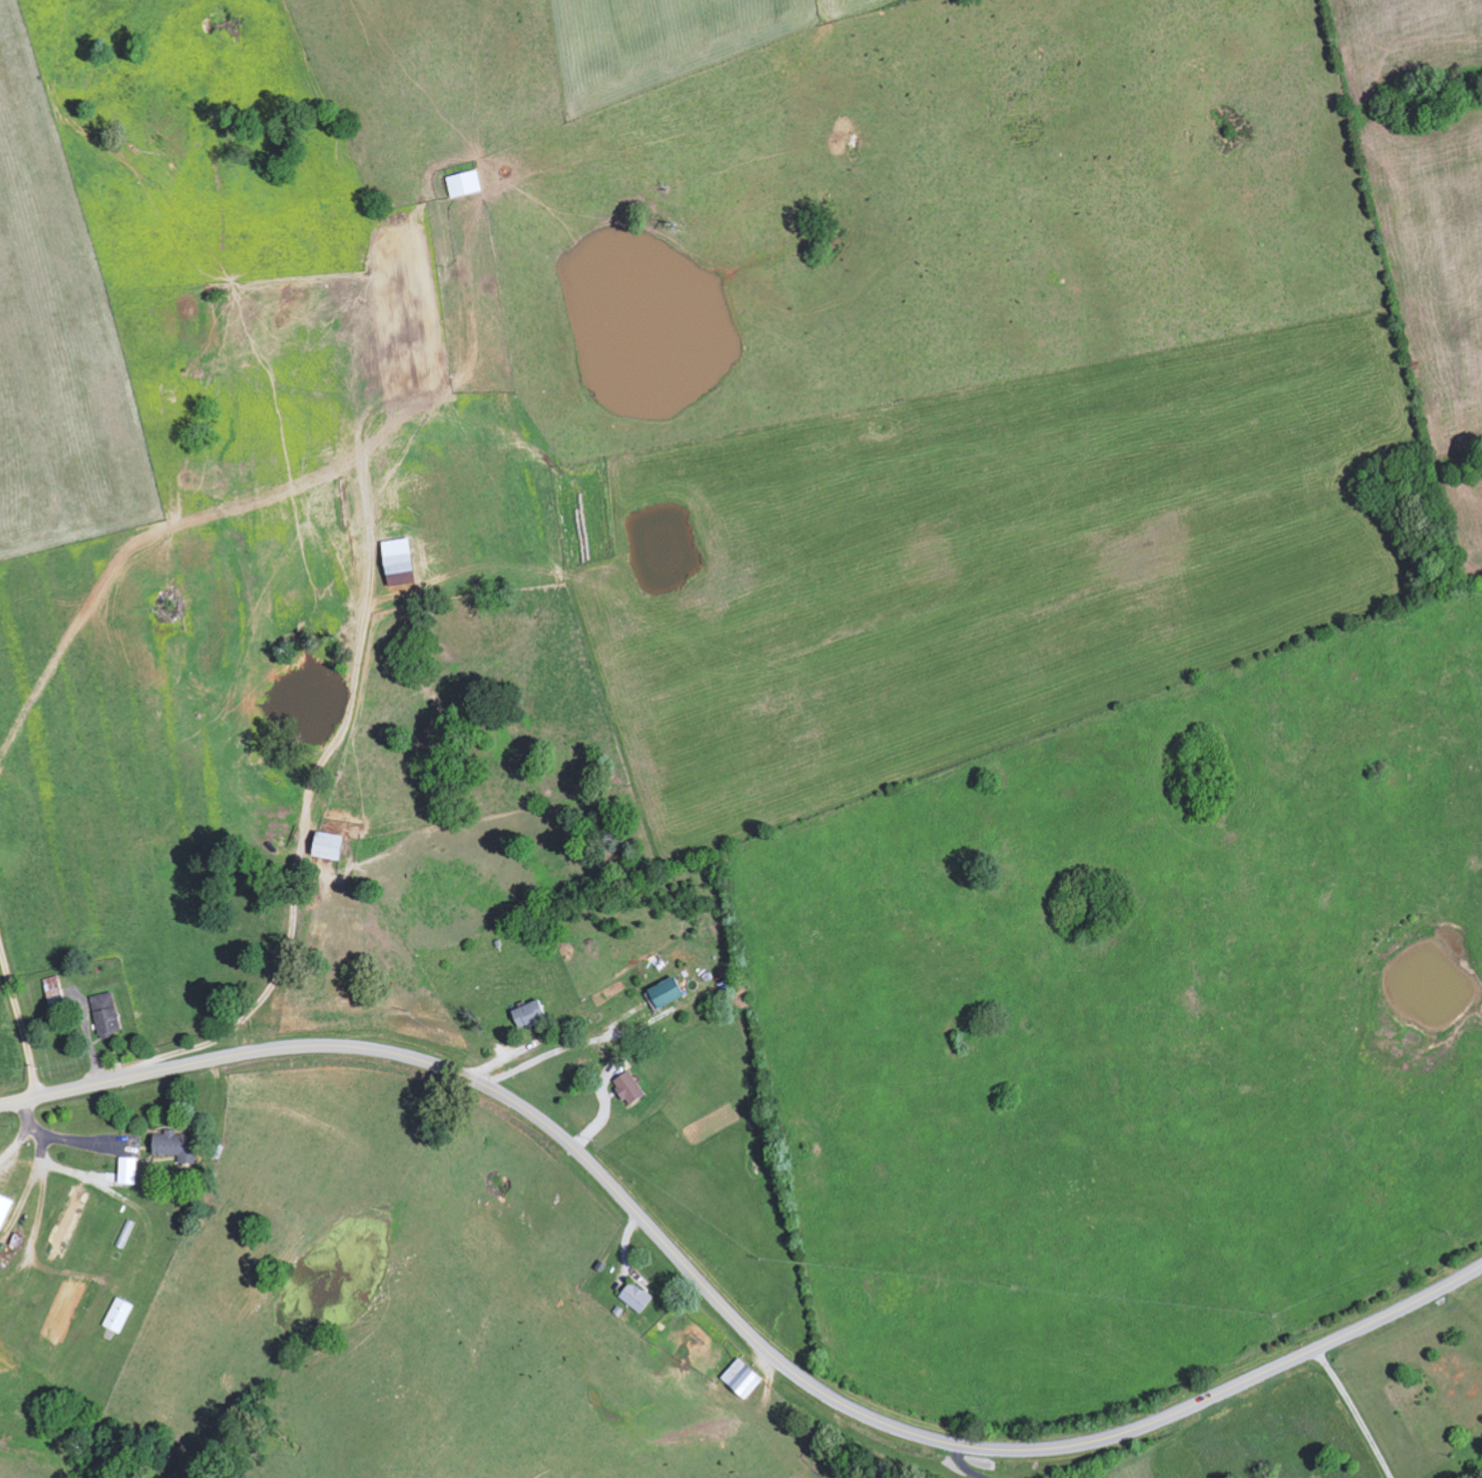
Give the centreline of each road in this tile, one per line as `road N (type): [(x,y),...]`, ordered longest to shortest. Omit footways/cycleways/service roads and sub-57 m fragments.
road 1 (secondary): [(0,1106),(240,1056),(373,1050),(492,1089),(584,1157),(768,1350),(821,1391),(930,1439),(1013,1451),(1116,1437),(1273,1371),(1481,1266)]

